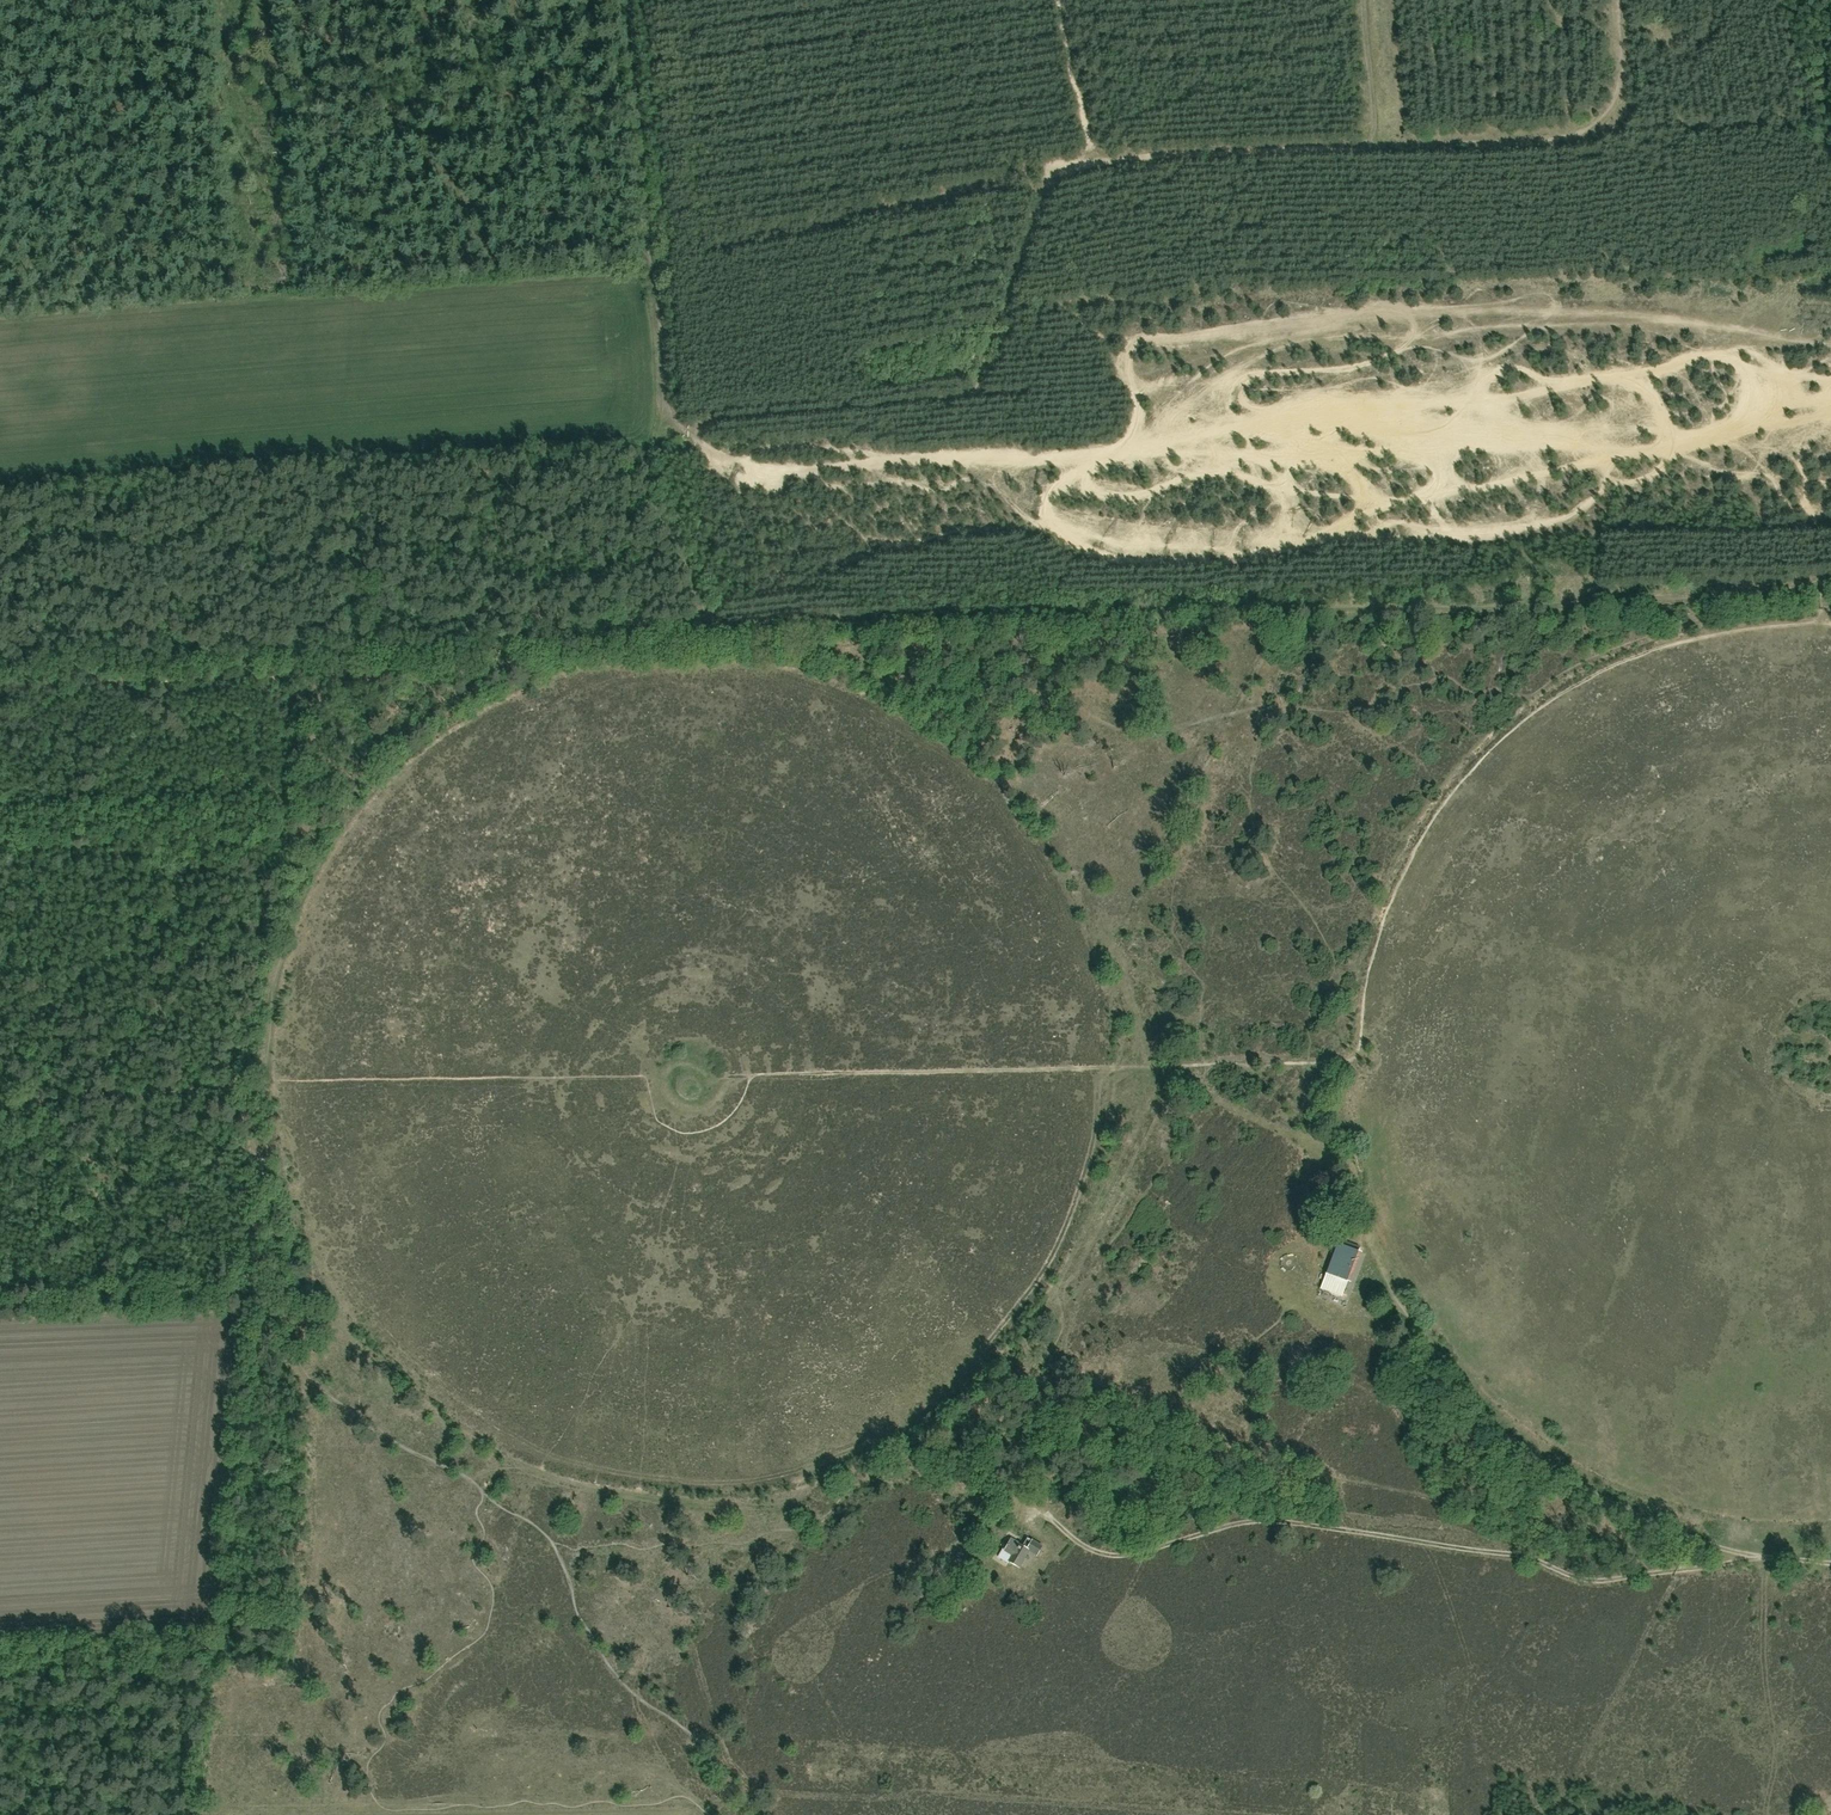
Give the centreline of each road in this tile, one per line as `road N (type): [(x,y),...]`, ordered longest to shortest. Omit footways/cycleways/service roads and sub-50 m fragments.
road 1 (track): [(1616,0),(1619,89),(1600,126),(1563,140),(1189,147),(1086,161),(698,247),(653,267),(670,404),(658,436)]
road 2 (track): [(1307,1064),(1308,1131),(1351,1164),(1379,1258),(1416,1329),(1508,1437),(1567,1482),(1656,1527),(1733,1553),(1830,1563)]
road 3 (track): [(1760,1557),(1596,1581),(1532,1555),(1265,1519),(1106,1554),(1051,1520)]
road 4 (track): [(1053,169),(978,388)]
road 5 (track): [(1060,0),(1086,161)]

